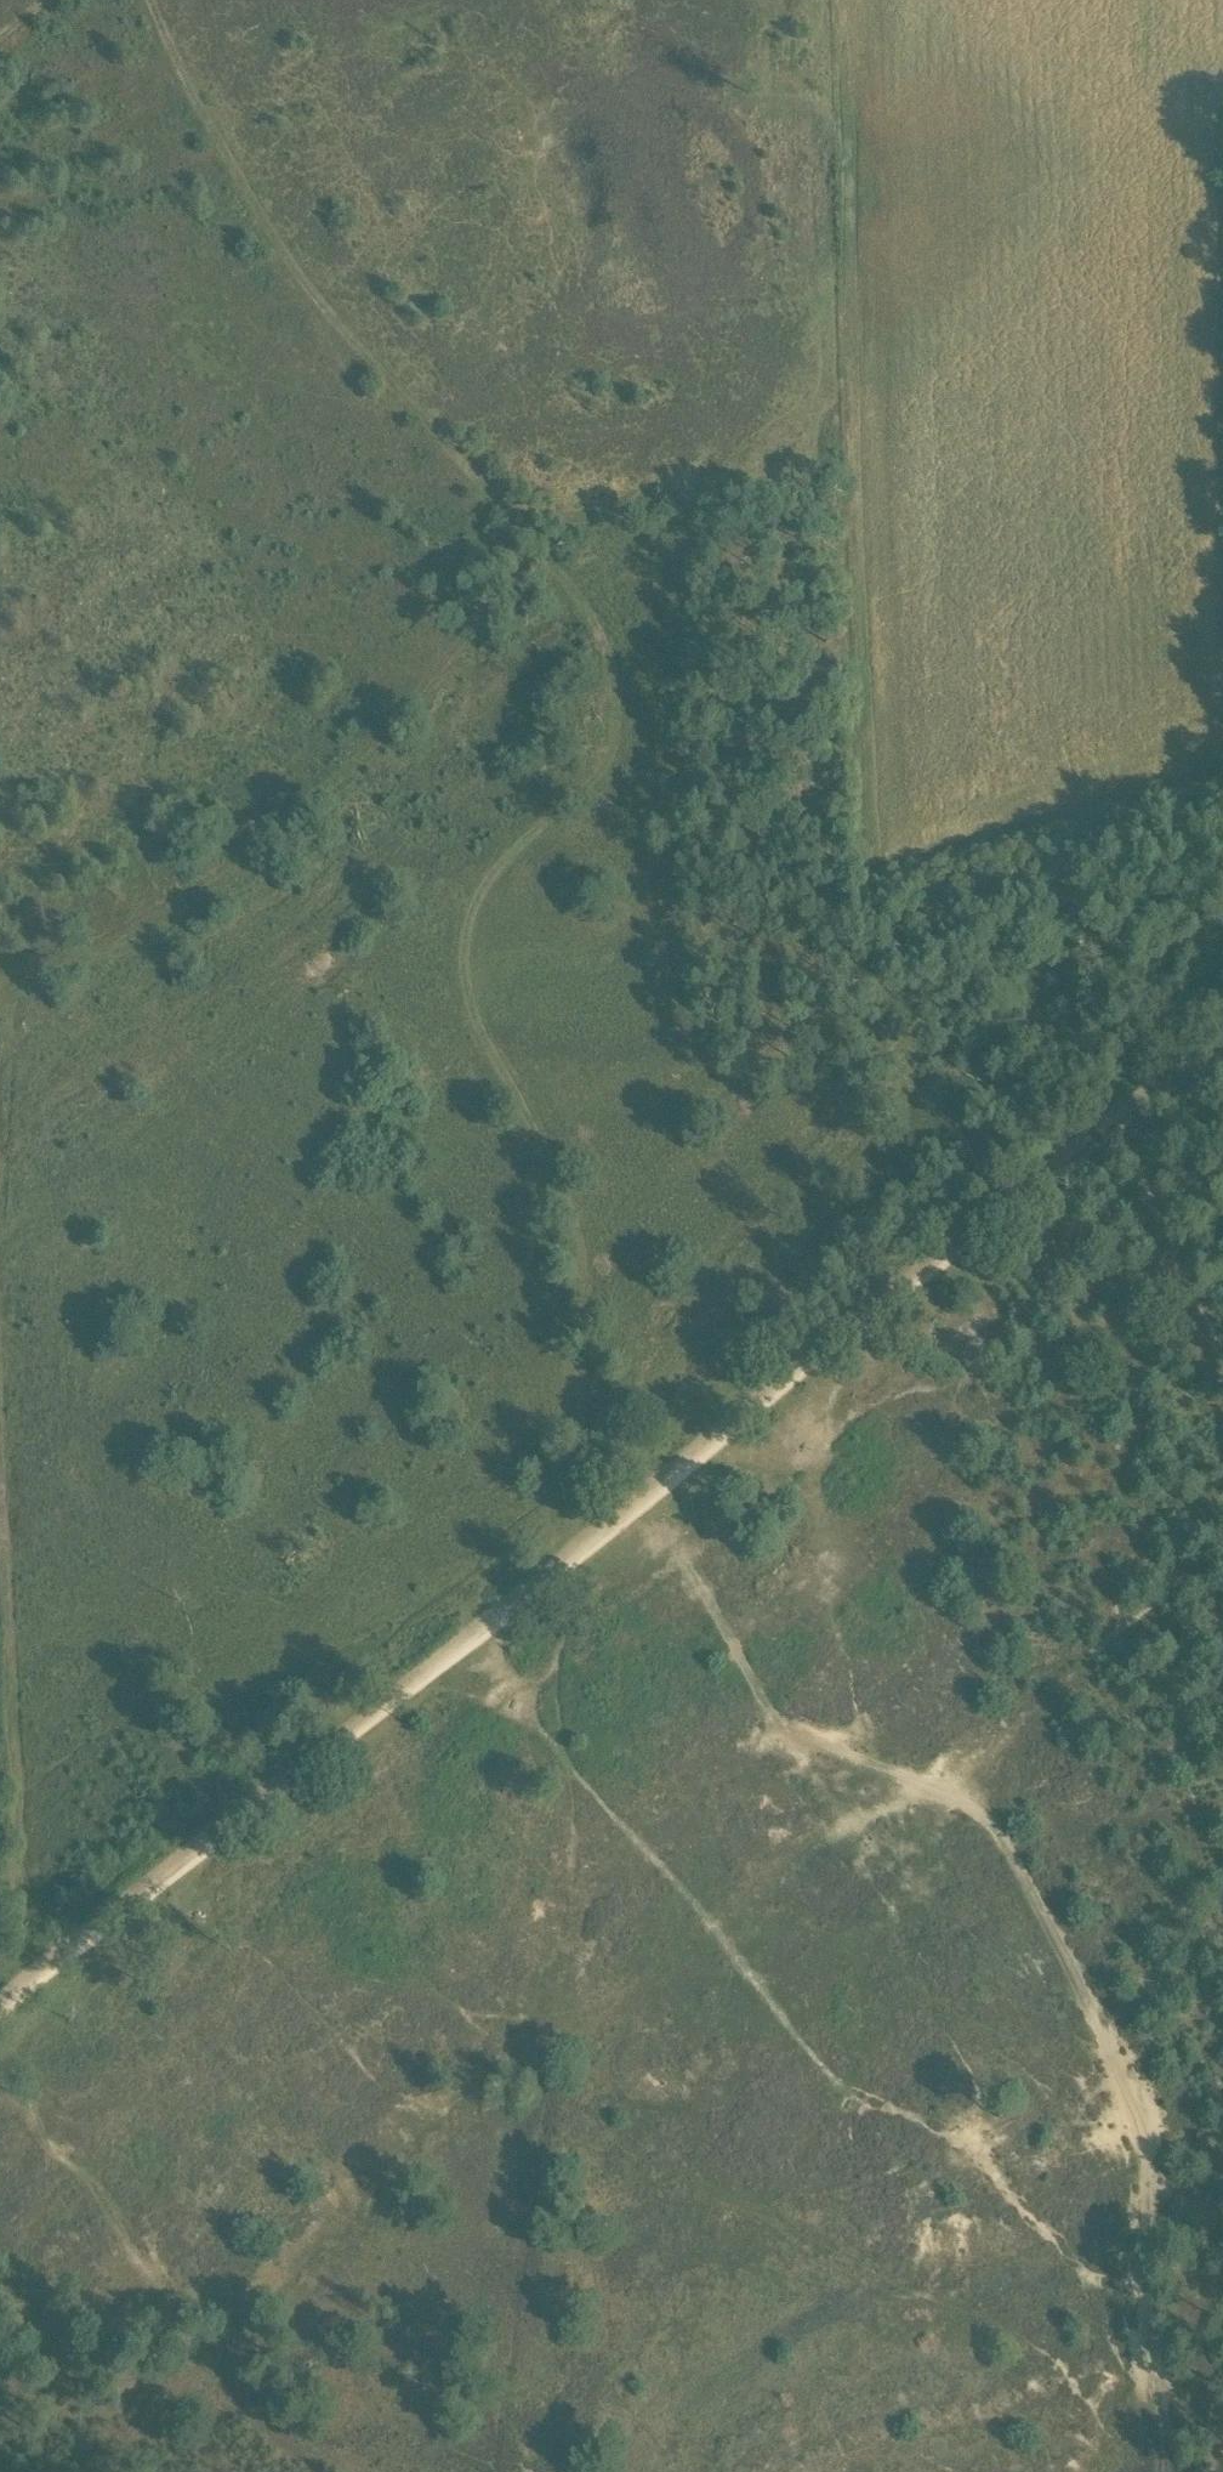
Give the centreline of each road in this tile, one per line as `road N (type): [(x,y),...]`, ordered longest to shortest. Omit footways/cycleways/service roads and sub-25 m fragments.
road 1 (track): [(586,1549),(563,1494),(586,1257),(542,1146),(472,1026),(460,956),(463,922),(501,863),(605,754),(612,731),(600,654),(584,617),(321,293),(181,105),(135,0)]
road 2 (track): [(0,1996),(626,1518),(1222,1034)]

